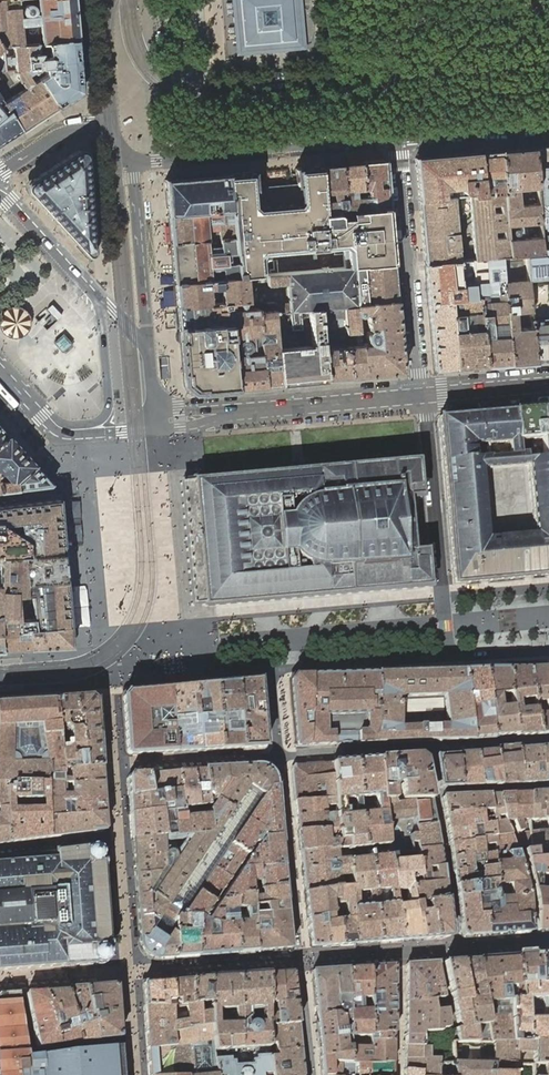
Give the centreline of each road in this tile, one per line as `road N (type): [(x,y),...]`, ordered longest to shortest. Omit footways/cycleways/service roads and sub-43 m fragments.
road 1 (residential): [(548,740),(281,755)]
road 2 (residential): [(397,141),(132,158)]
road 3 (residential): [(281,755),(273,667),(447,657)]
road 4 (residential): [(397,141),(422,396)]
road 5 (residential): [(548,942),(300,960)]
road 6 (residential): [(300,960),(281,755)]
road 7 (residential): [(422,396),(441,595)]
road 8 (tertiary): [(227,414),(422,396)]
road 9 (residential): [(149,353),(132,158)]
road 10 (residential): [(43,415),(80,425),(107,414),(95,294)]
road 11 (residential): [(548,128),(397,141)]
road 12 (tertiary): [(95,294),(0,189)]
road 13 (residential): [(83,435),(88,487),(0,498)]
road 14 (tertiary): [(422,396),(548,385)]
road 15 (residential): [(110,126),(100,0)]
road 16 (residential): [(110,126),(67,130),(0,173)]

